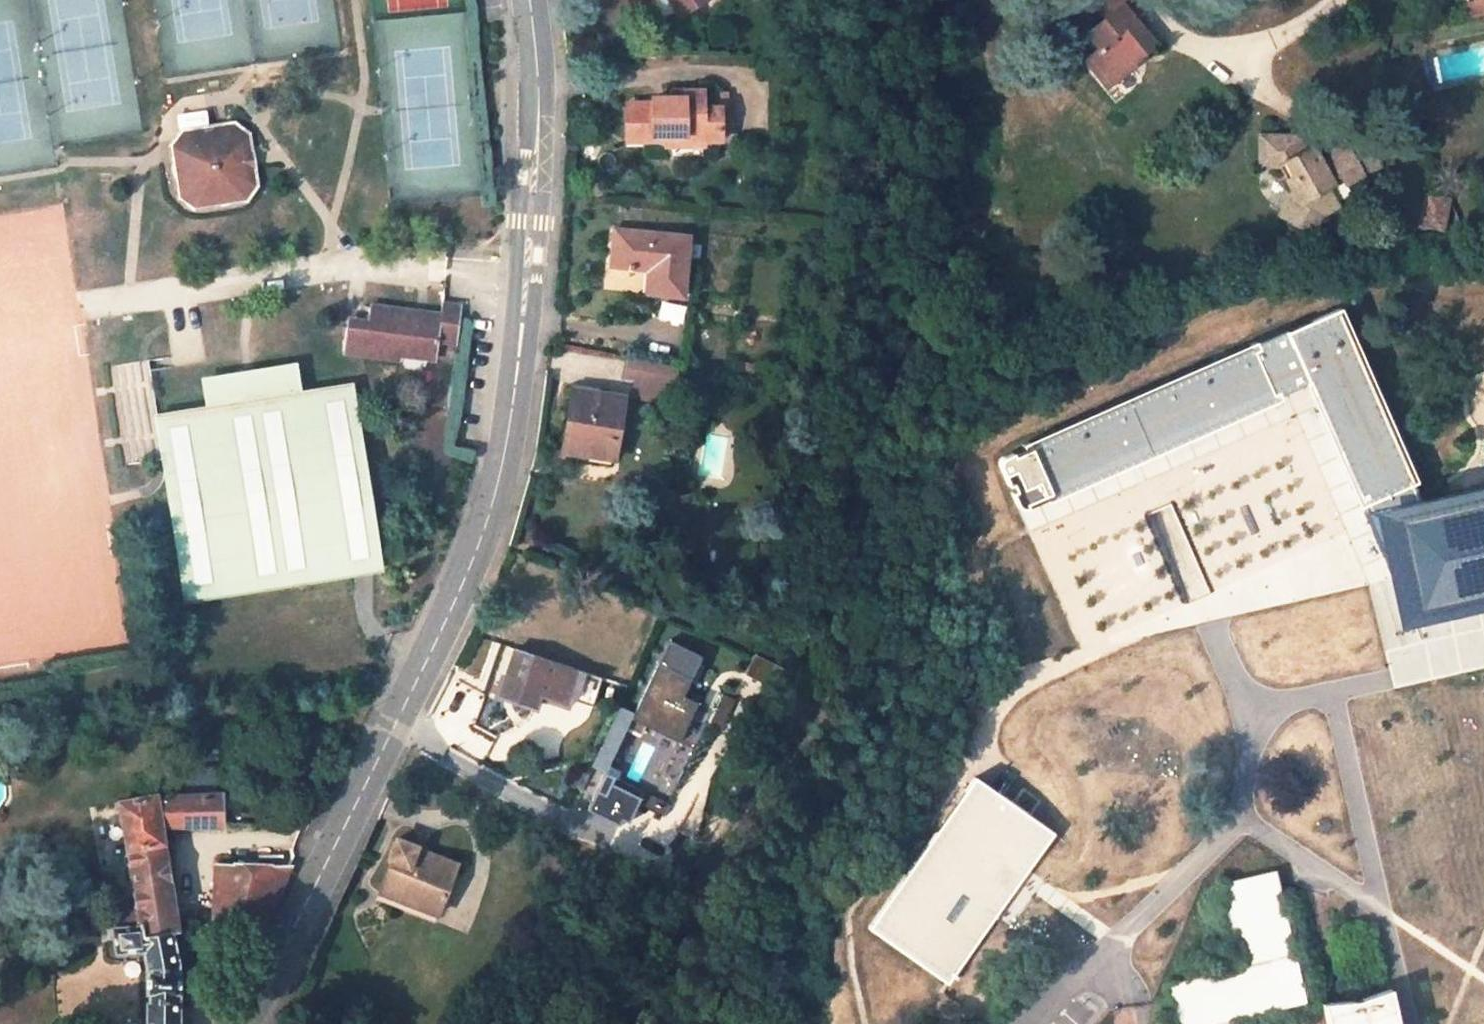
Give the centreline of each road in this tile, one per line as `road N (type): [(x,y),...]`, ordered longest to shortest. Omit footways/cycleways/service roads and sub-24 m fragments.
road 1 (tertiary): [(246,1023),(483,538),(506,459),(527,297)]
road 2 (tertiary): [(527,297),(542,244),(548,166),(538,114)]
road 3 (tertiary): [(538,114),(521,212),(527,297)]

